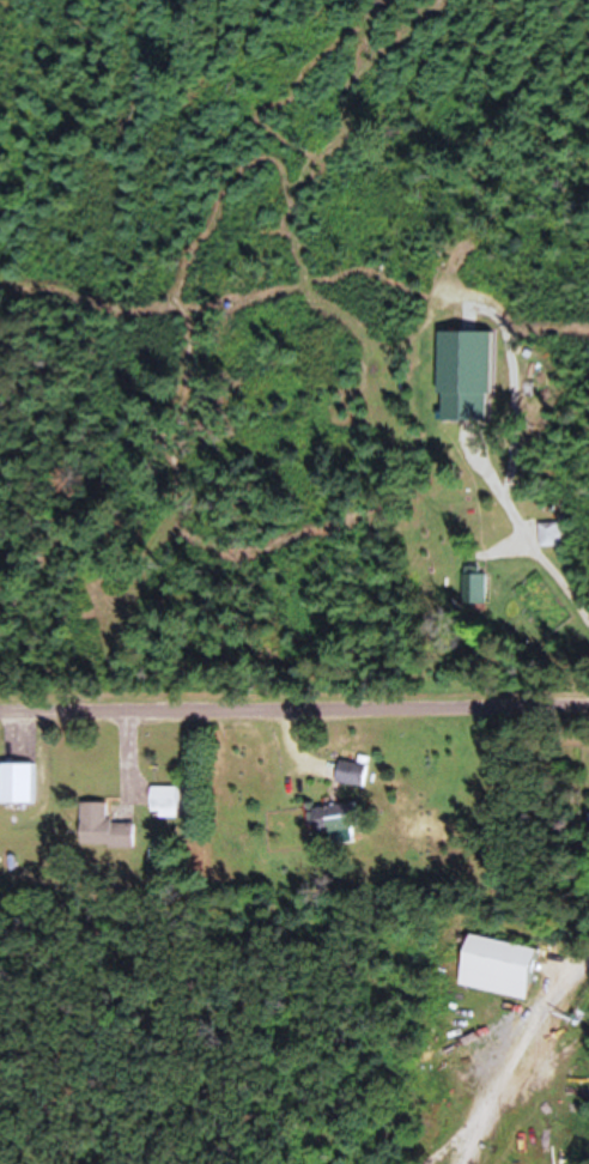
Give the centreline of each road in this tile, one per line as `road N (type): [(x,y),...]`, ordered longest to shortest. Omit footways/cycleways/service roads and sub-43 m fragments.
road 1 (residential): [(588,714),(0,721)]

